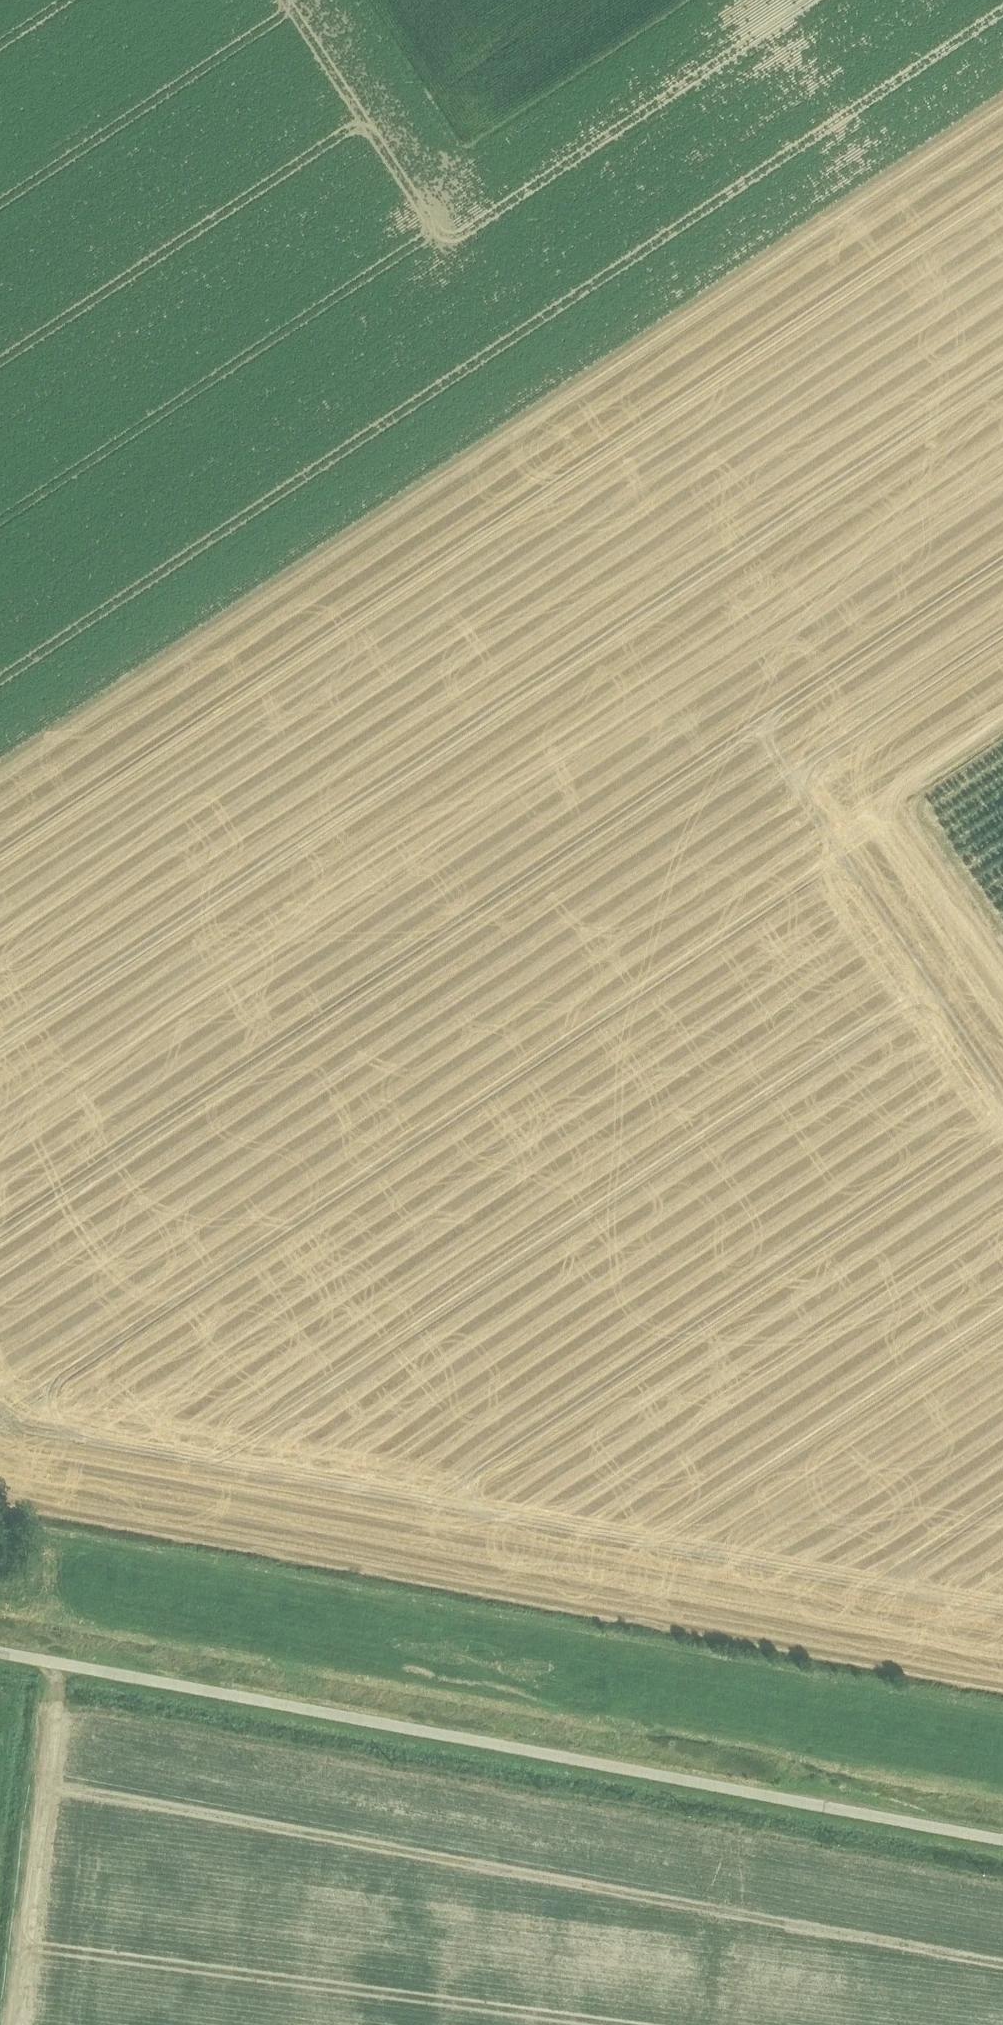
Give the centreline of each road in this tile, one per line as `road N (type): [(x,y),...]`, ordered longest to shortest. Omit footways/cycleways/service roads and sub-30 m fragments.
road 1 (unclassified): [(0,1653),(1002,1841)]

